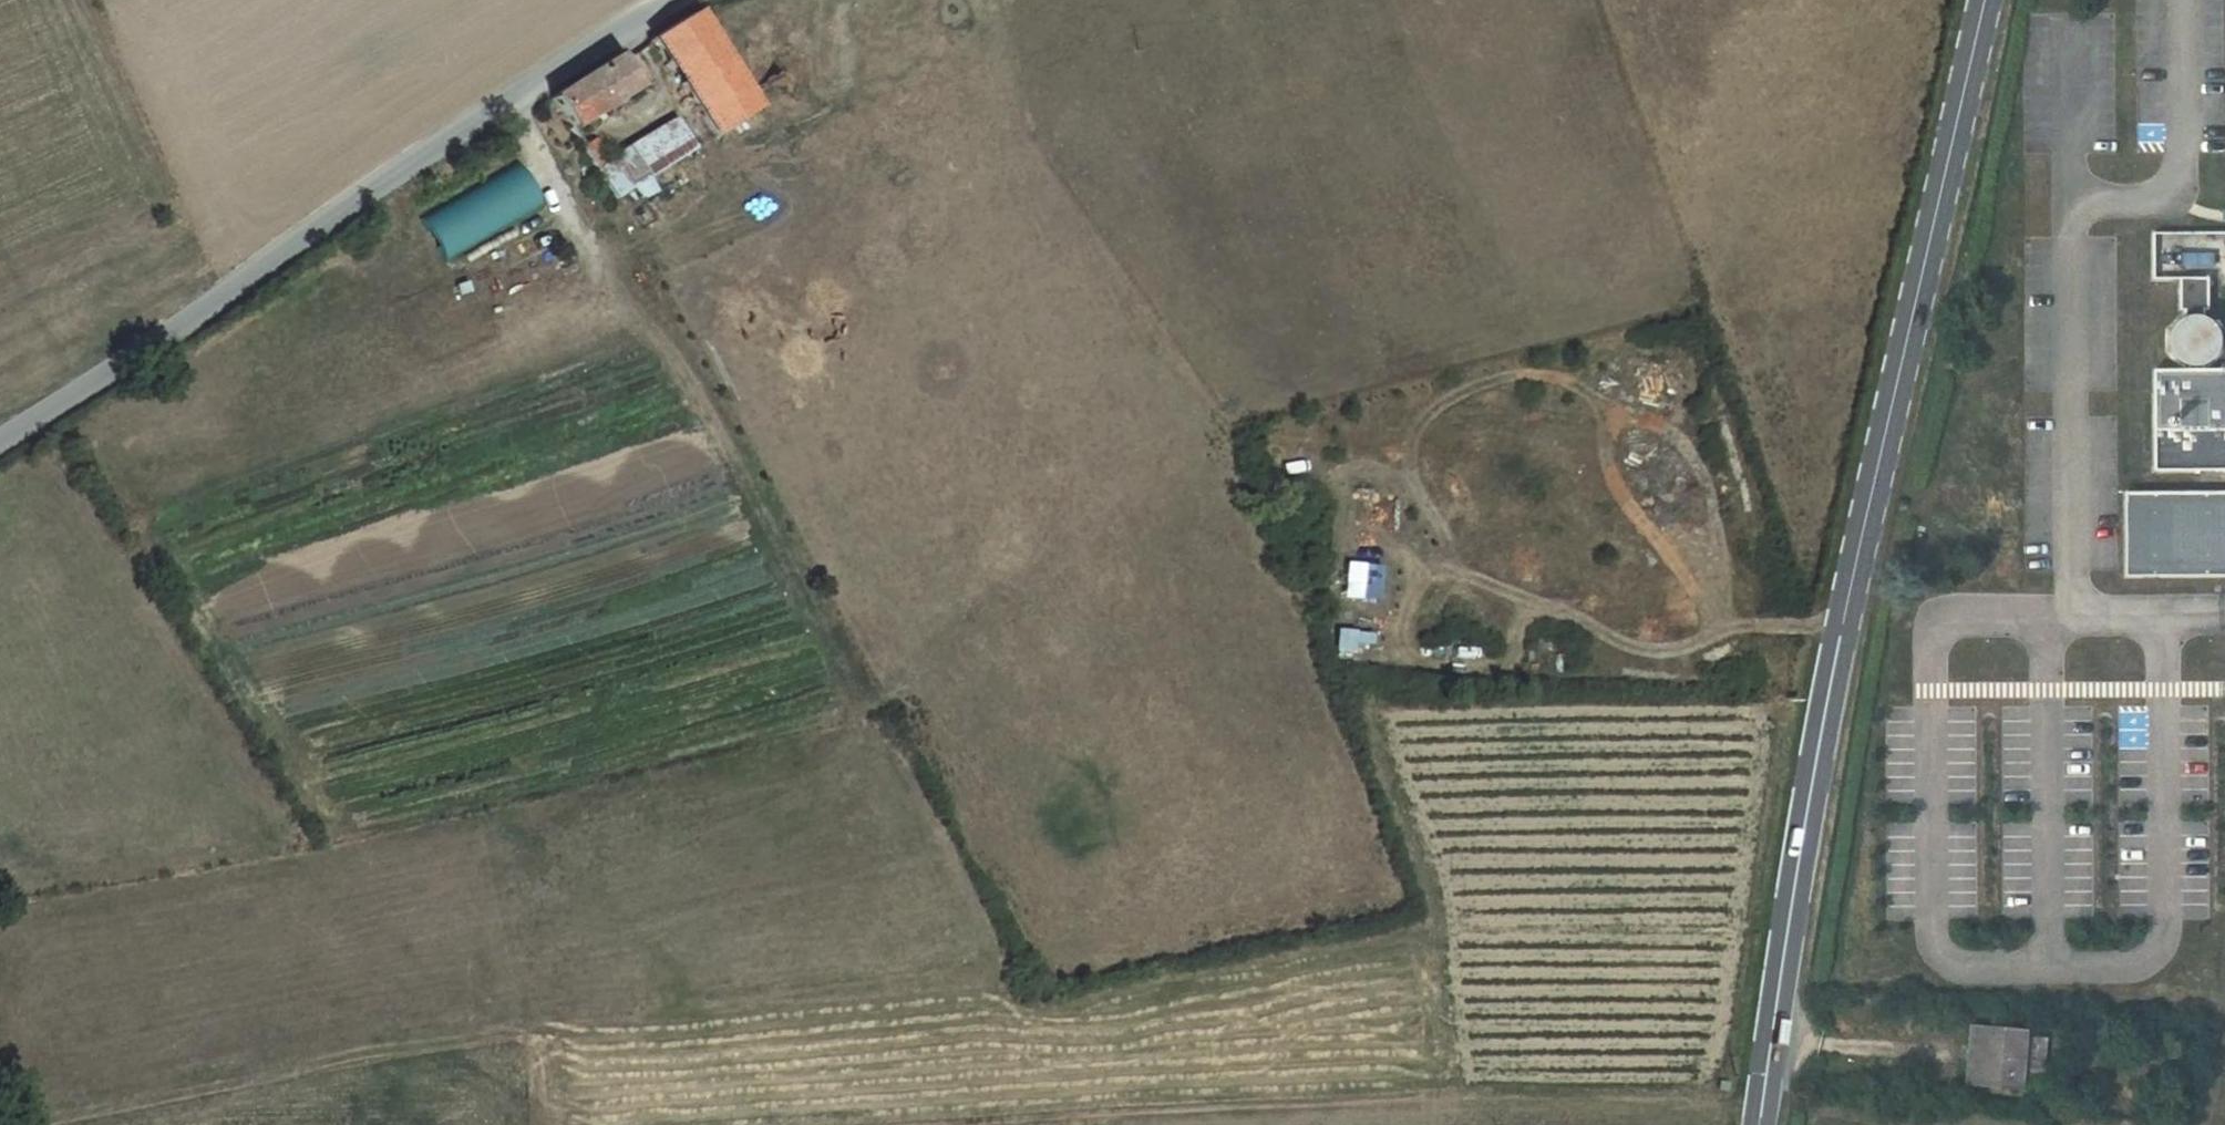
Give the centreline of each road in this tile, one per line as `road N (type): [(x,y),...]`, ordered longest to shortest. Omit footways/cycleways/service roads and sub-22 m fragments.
road 1 (secondary): [(1987,0),(1829,687),(1760,1124)]
road 2 (unclassified): [(701,0),(438,143),(191,318),(0,436)]

